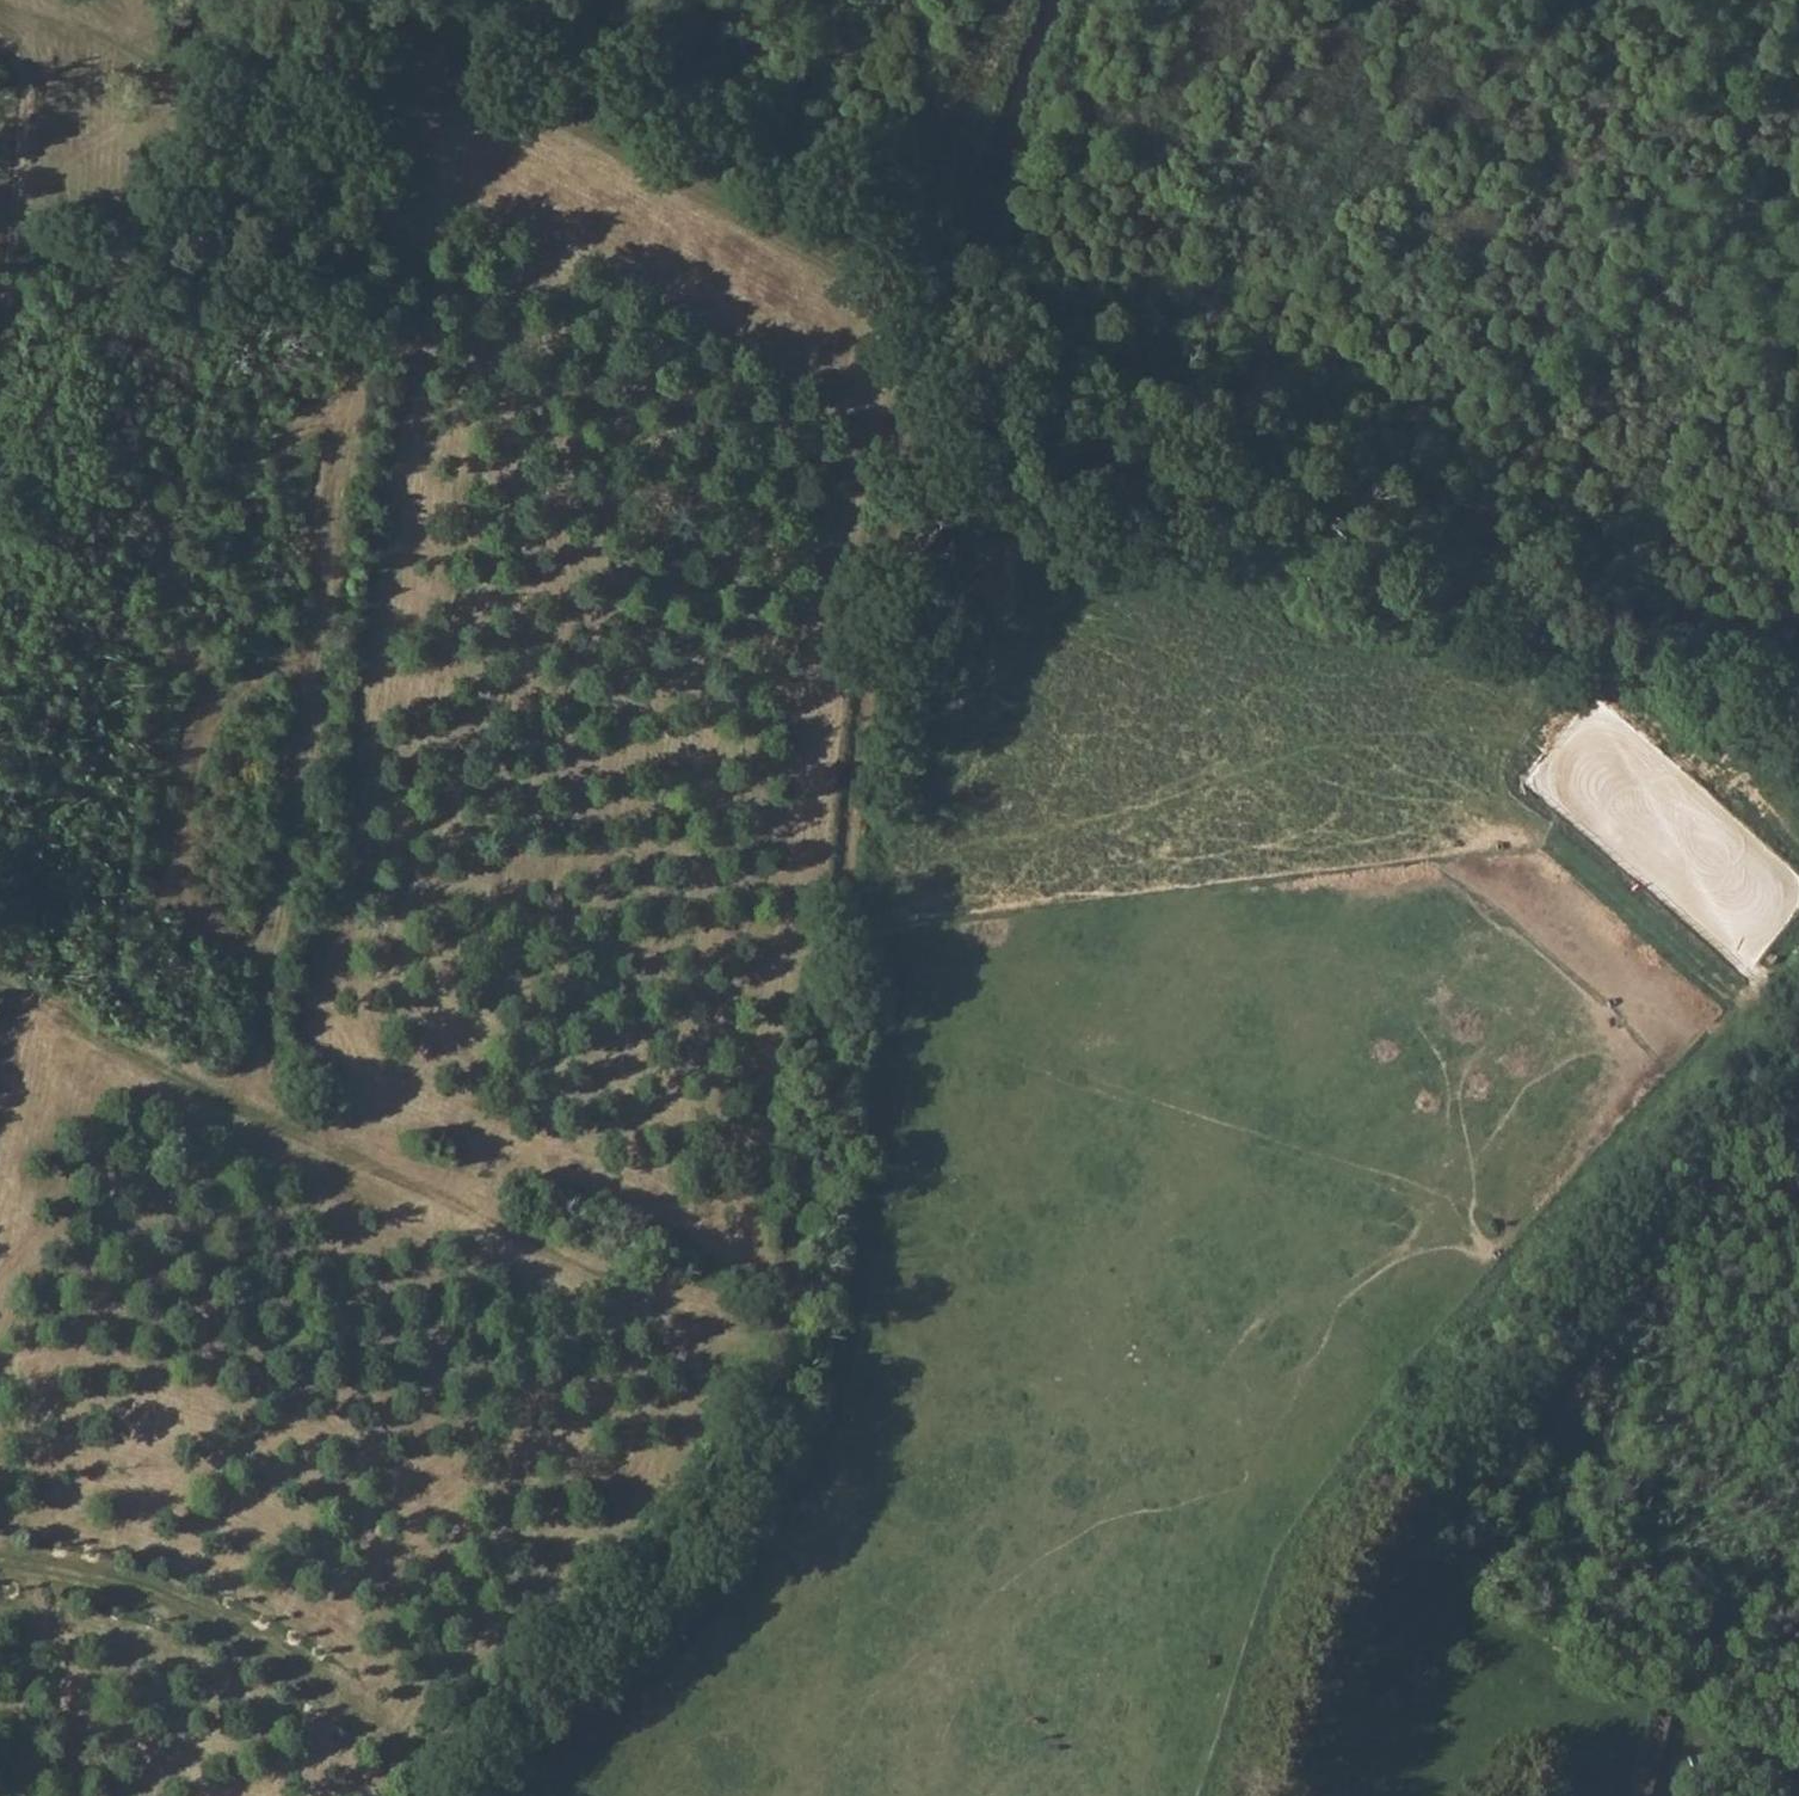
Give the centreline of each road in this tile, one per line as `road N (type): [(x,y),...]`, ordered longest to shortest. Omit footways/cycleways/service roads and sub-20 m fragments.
road 1 (track): [(0,1567),(102,1584),(228,1630),(432,1761),(436,1795)]
road 2 (track): [(0,510),(22,91),(0,43)]

